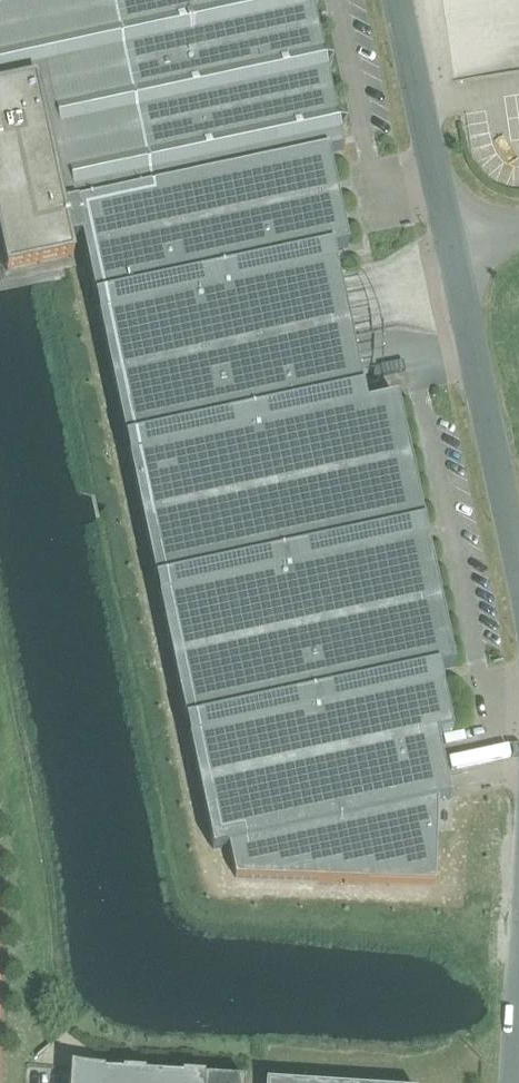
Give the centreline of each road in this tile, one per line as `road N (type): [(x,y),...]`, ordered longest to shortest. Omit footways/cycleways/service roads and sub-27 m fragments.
road 1 (unclassified): [(518,578),(445,242)]
road 2 (unclassified): [(445,242),(395,0)]

